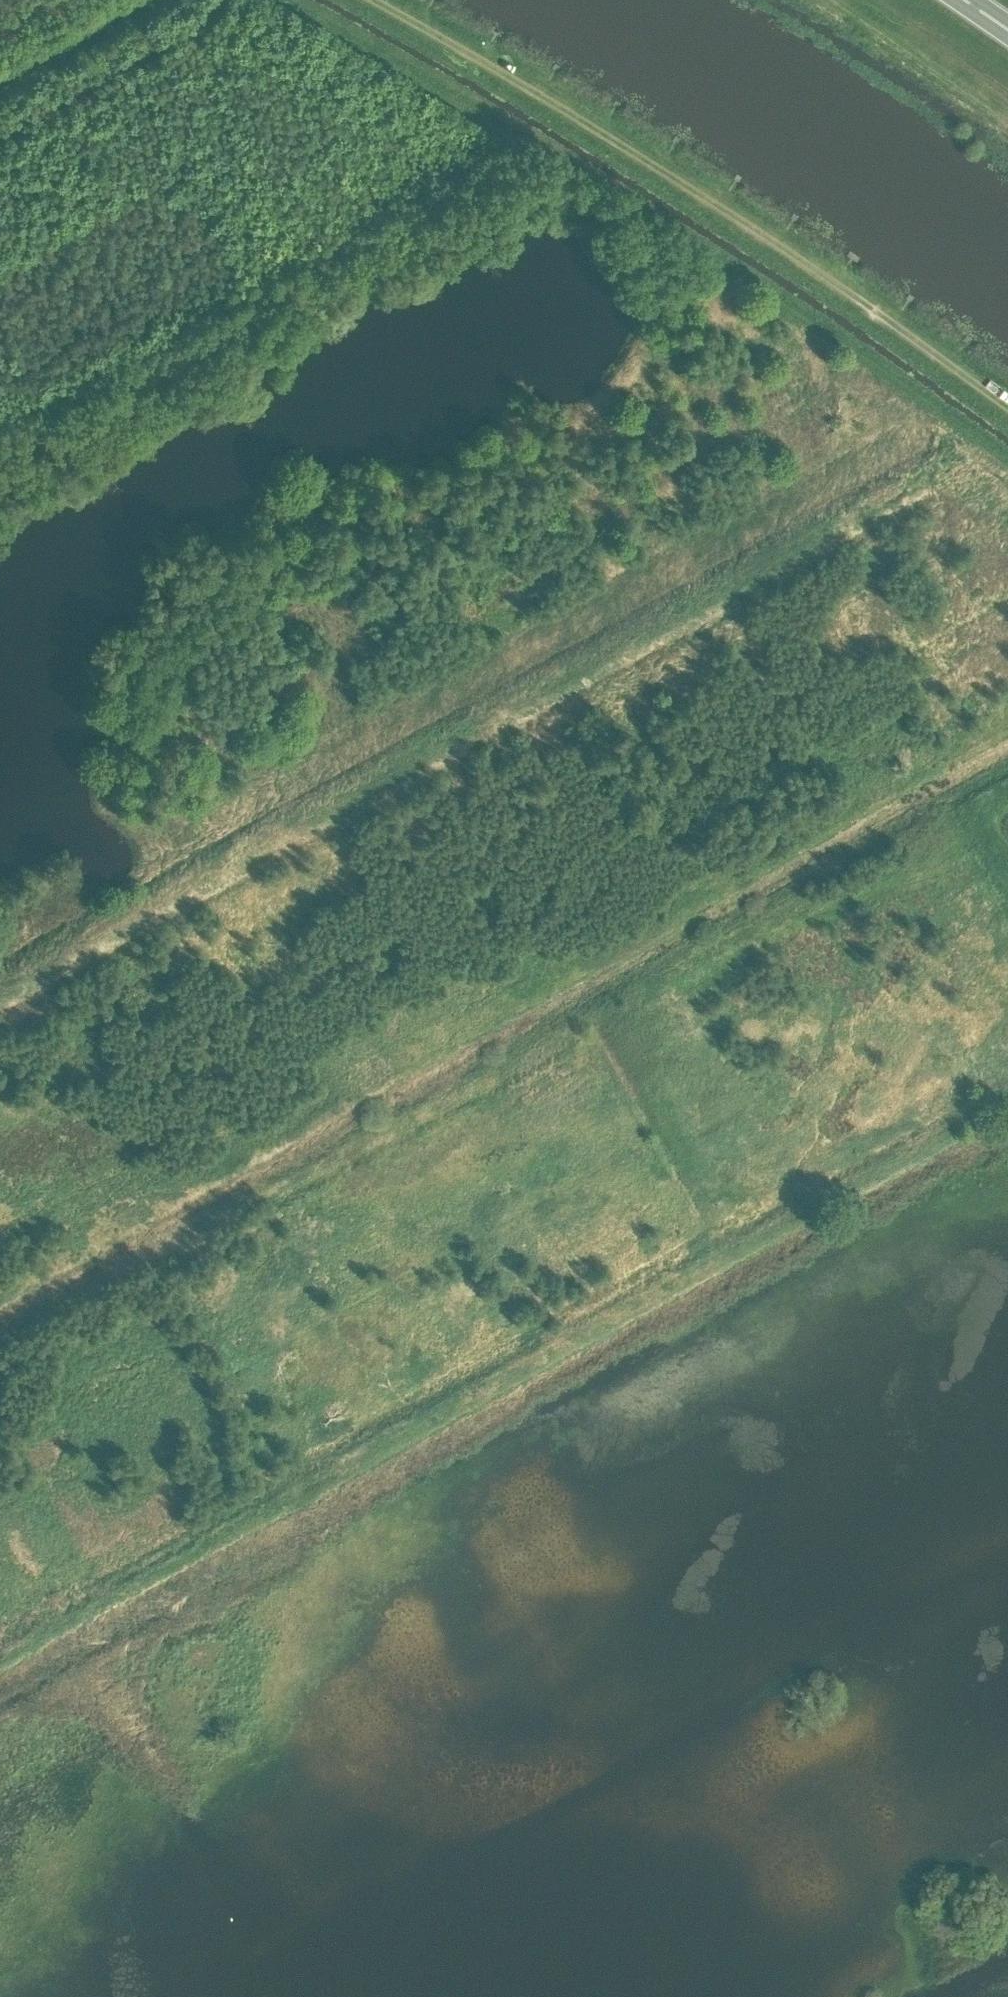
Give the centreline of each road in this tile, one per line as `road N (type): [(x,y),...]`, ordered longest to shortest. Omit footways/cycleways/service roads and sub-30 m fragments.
road 1 (track): [(370,0),(663,175),(1007,418)]

